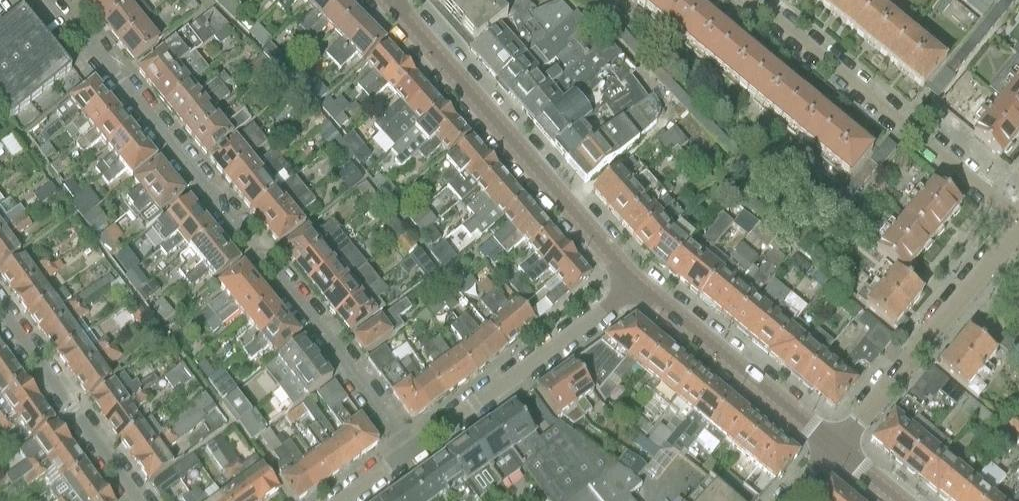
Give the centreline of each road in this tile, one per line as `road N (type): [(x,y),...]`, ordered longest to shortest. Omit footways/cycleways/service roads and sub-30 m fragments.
road 1 (residential): [(408,450),(323,332),(53,0)]
road 2 (tertiary): [(635,286),(385,0)]
road 3 (residential): [(1018,222),(749,0)]
road 4 (residential): [(833,449),(1018,230)]
road 5 (residential): [(408,450),(635,286)]
road 6 (tertiary): [(833,449),(635,286)]
road 7 (residential): [(133,500),(0,312)]

